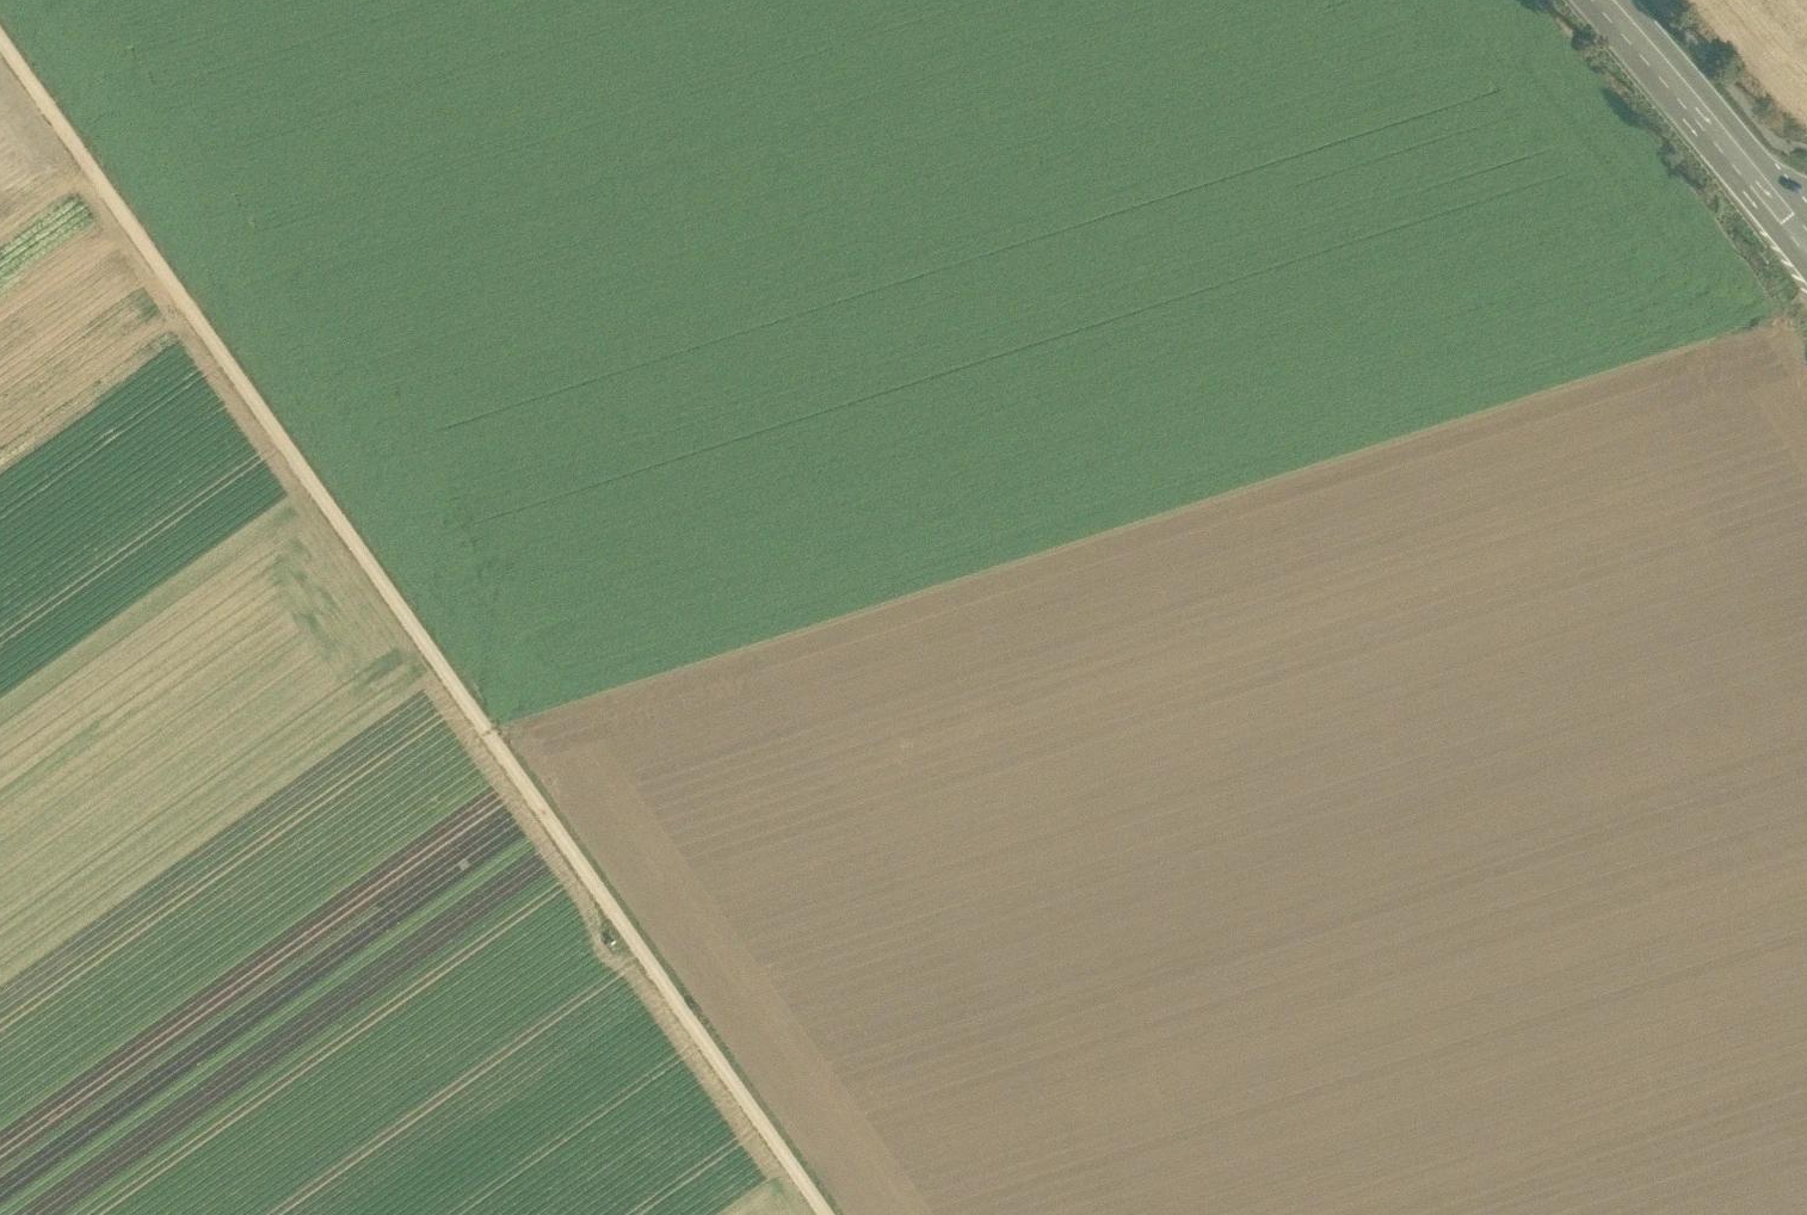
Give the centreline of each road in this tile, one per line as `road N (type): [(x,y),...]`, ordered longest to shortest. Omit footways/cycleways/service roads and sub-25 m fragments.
road 1 (track): [(828,1214),(0,35)]
road 2 (primary): [(1806,240),(1602,0)]

